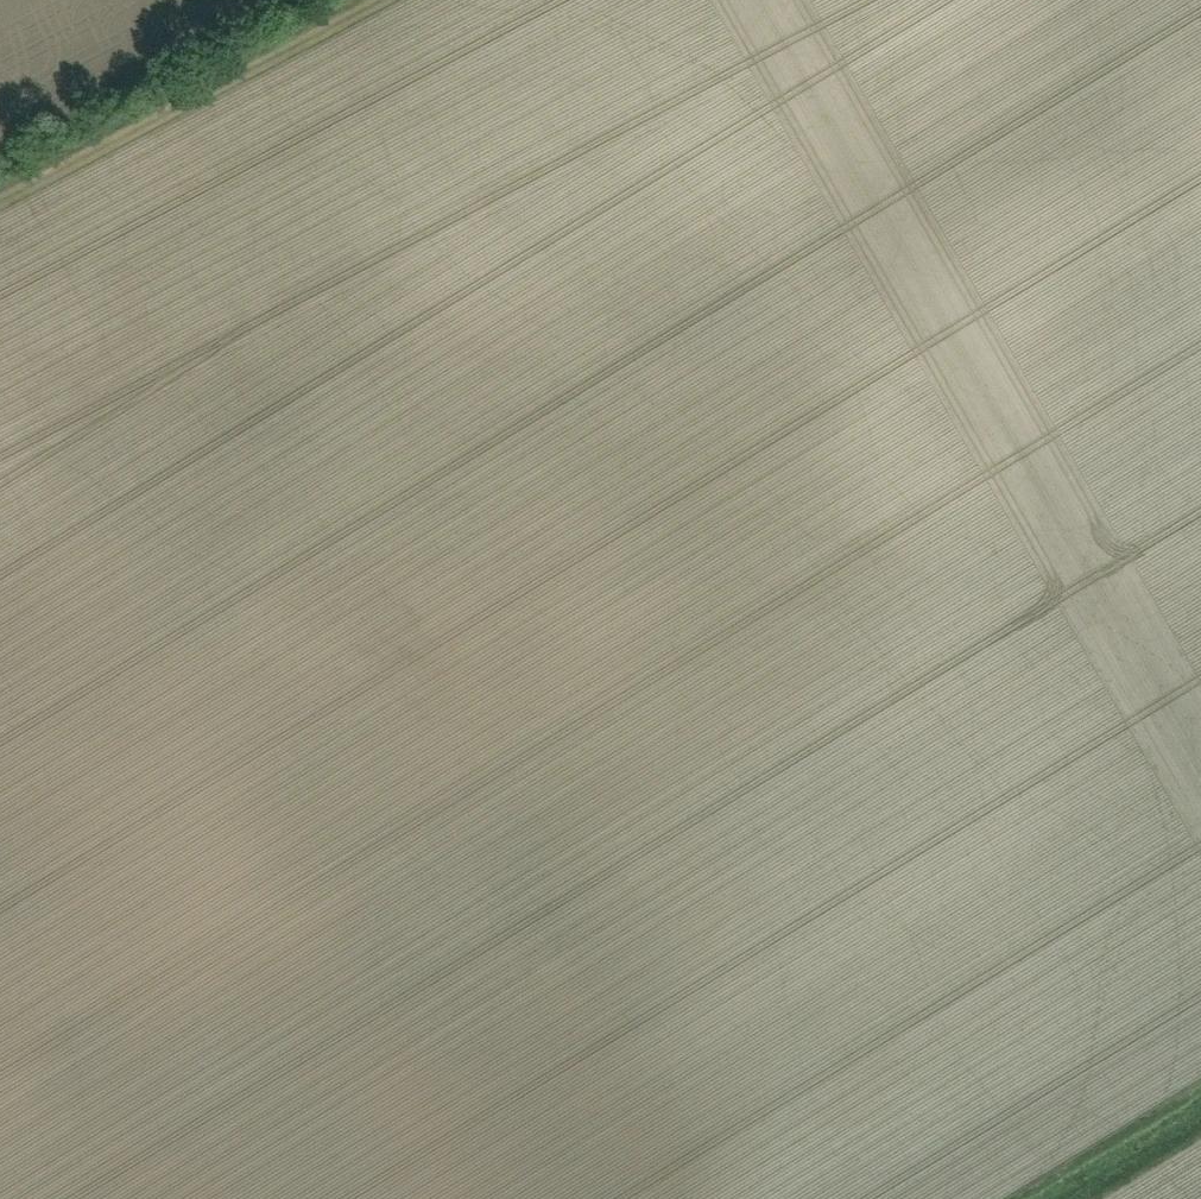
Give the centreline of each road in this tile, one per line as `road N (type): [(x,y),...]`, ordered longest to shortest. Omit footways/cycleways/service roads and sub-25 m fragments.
road 1 (track): [(0,213),(400,0)]

